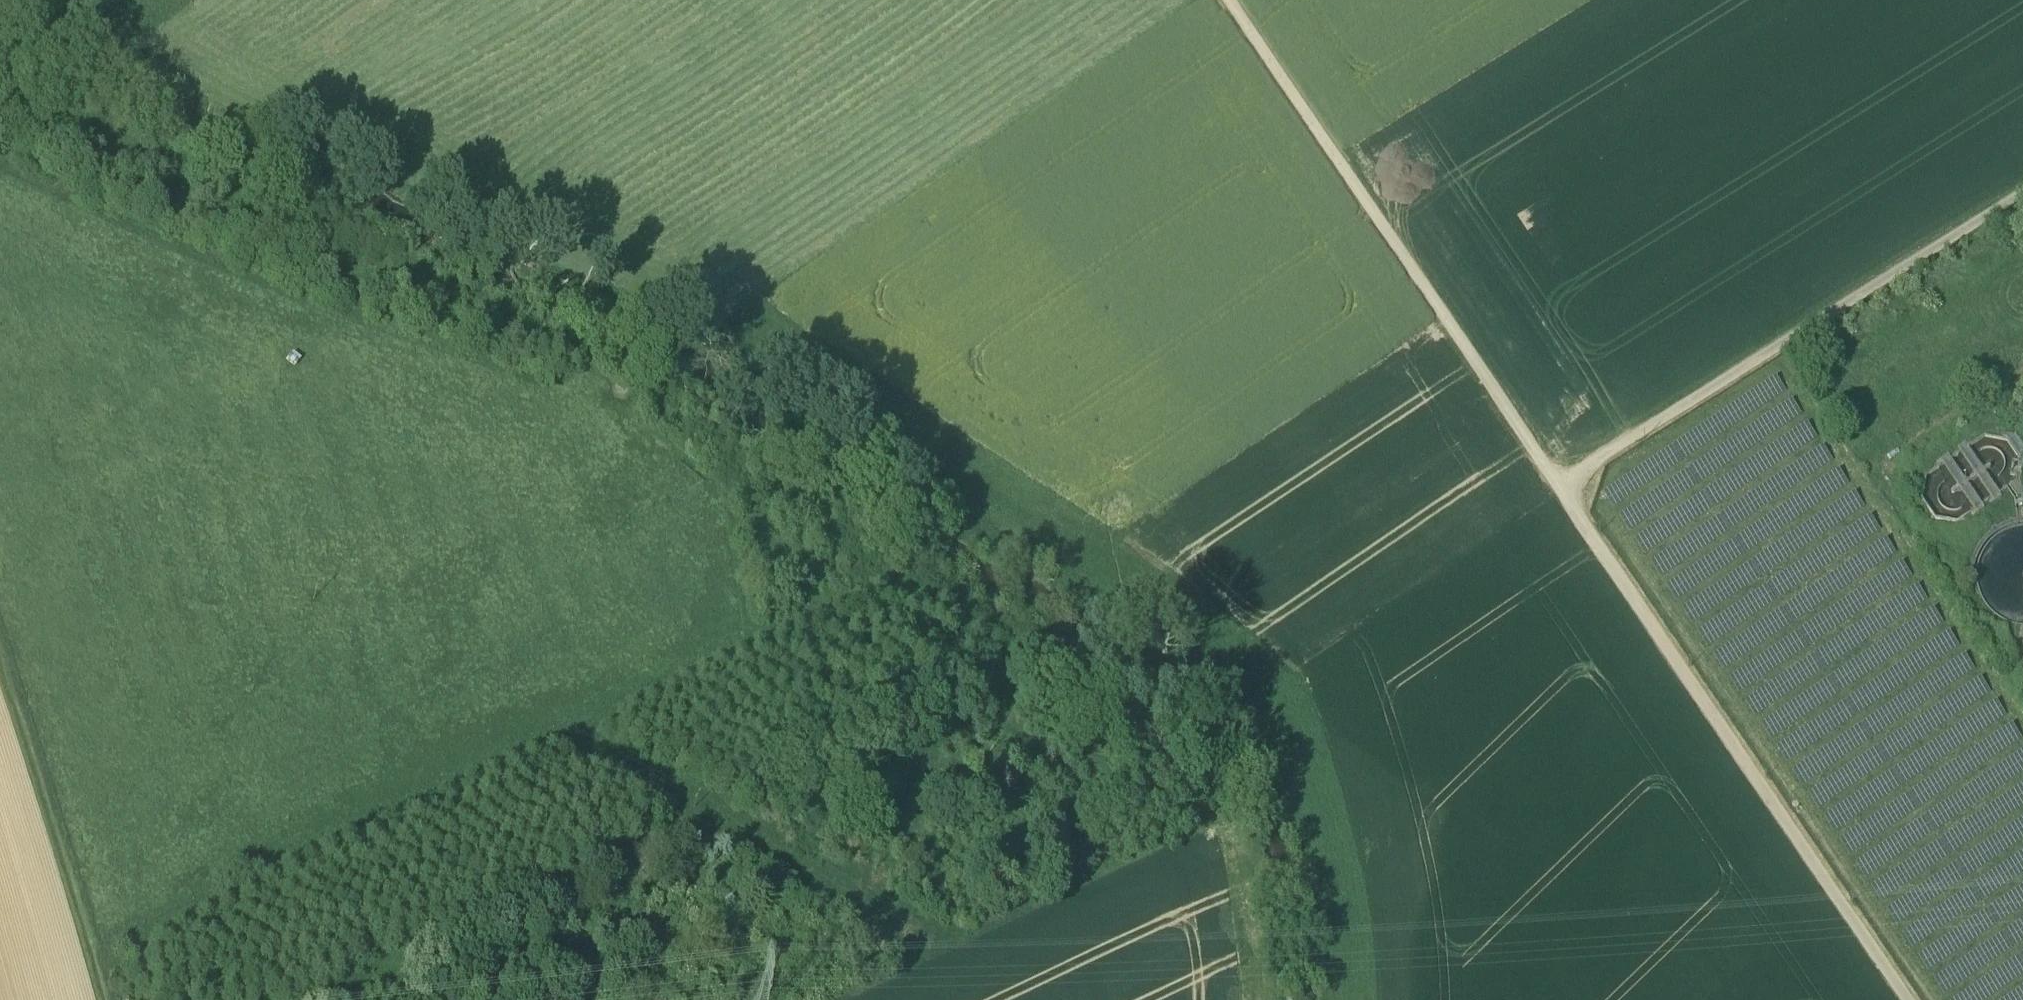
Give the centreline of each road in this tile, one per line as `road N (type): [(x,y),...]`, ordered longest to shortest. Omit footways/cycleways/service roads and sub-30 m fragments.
road 1 (track): [(1559,484),(1908,999)]
road 2 (track): [(1231,0),(1559,484)]
road 3 (track): [(2022,193),(1559,484)]

